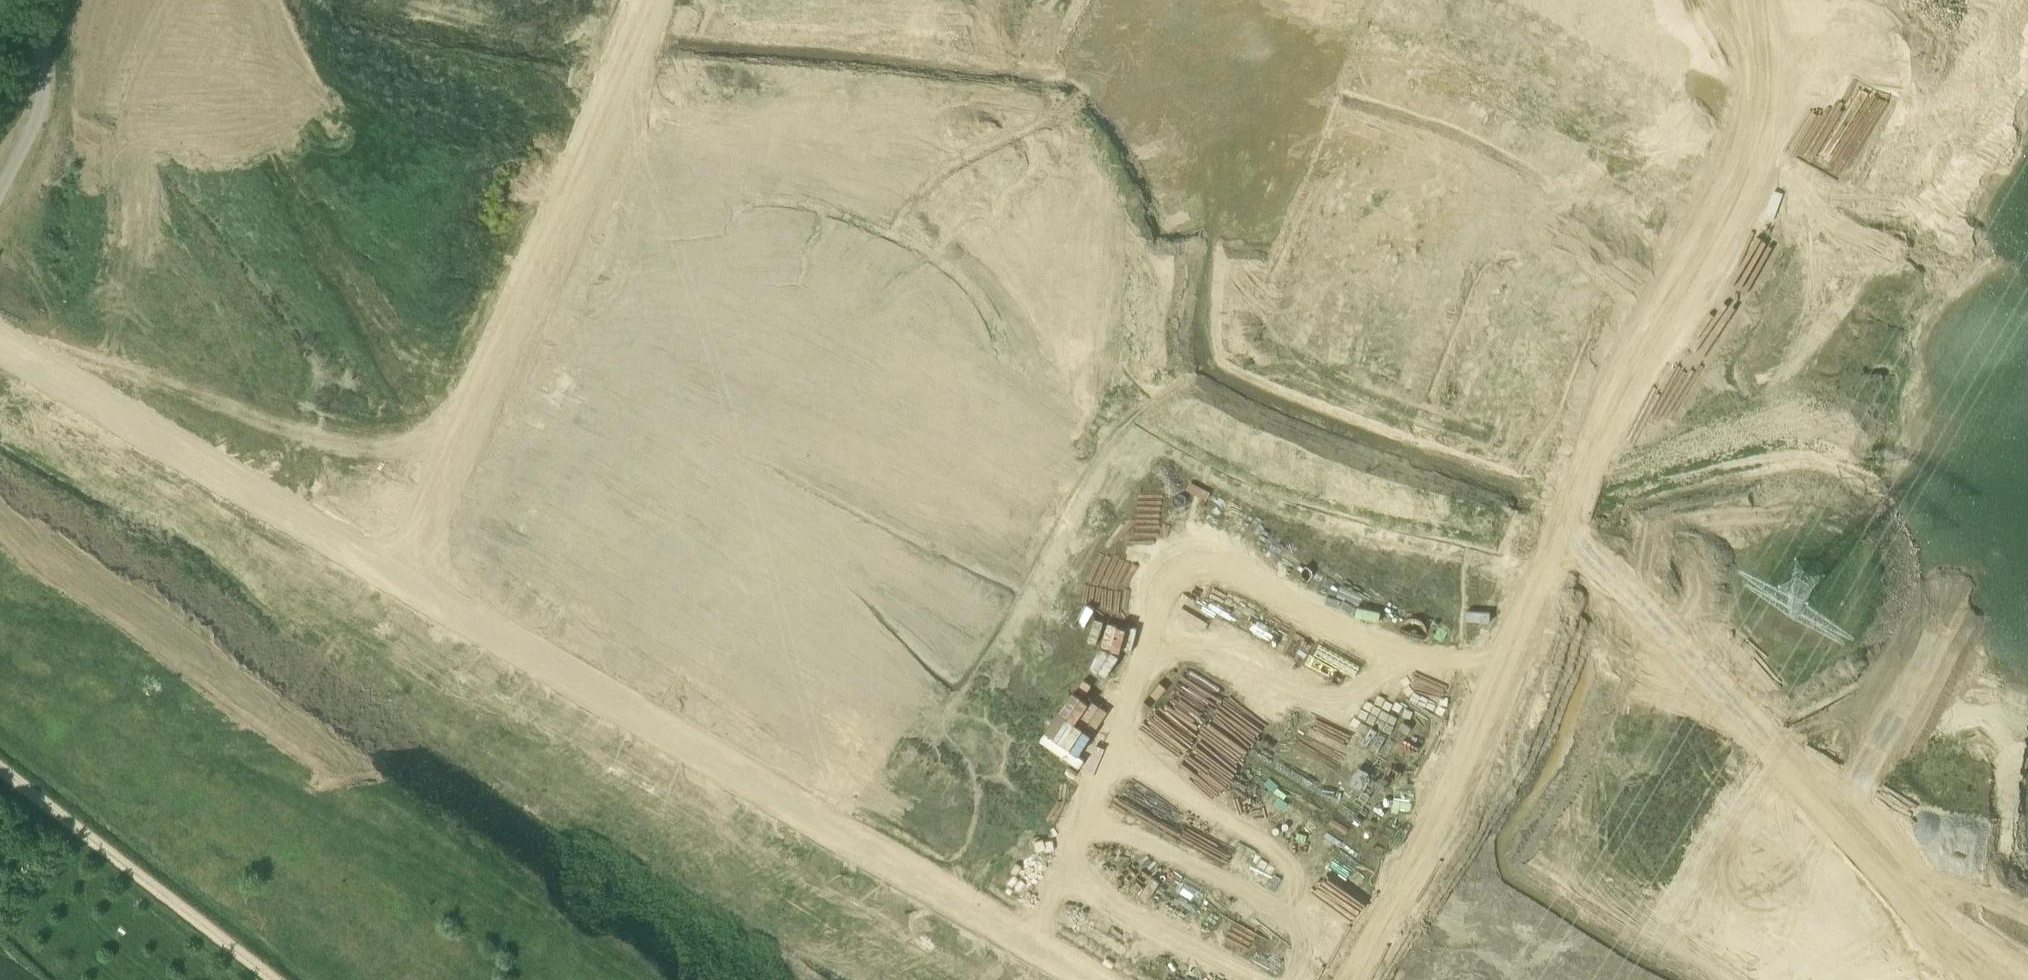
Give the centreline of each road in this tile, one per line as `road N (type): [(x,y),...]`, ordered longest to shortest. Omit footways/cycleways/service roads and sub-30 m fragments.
road 1 (track): [(274,979),(0,767)]
road 2 (unclassified): [(0,191),(44,90),(40,0)]

